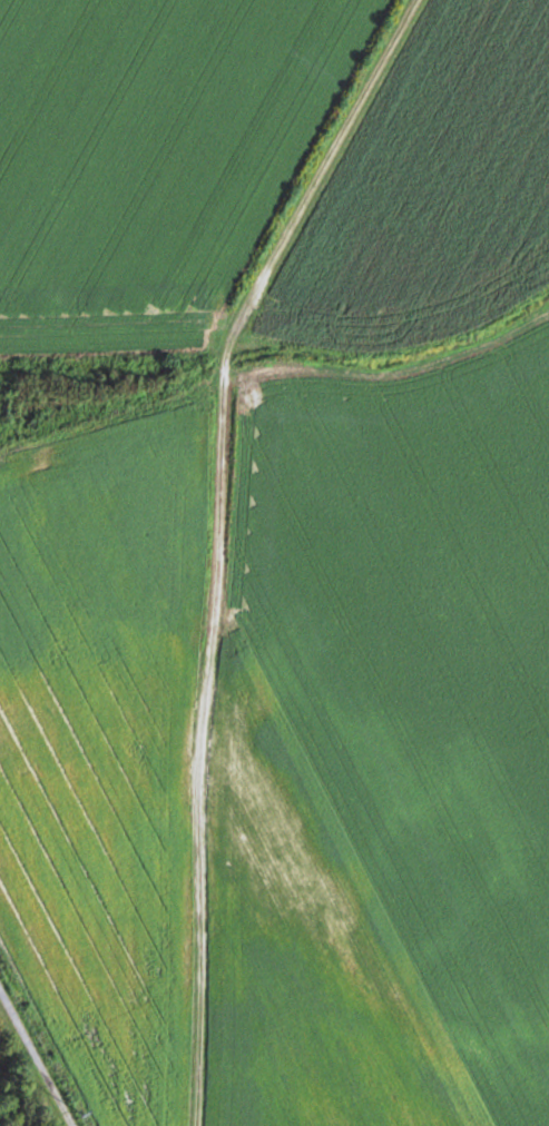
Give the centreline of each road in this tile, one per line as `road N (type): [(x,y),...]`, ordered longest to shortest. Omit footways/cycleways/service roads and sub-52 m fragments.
road 1 (residential): [(0,994),(73,1125)]

